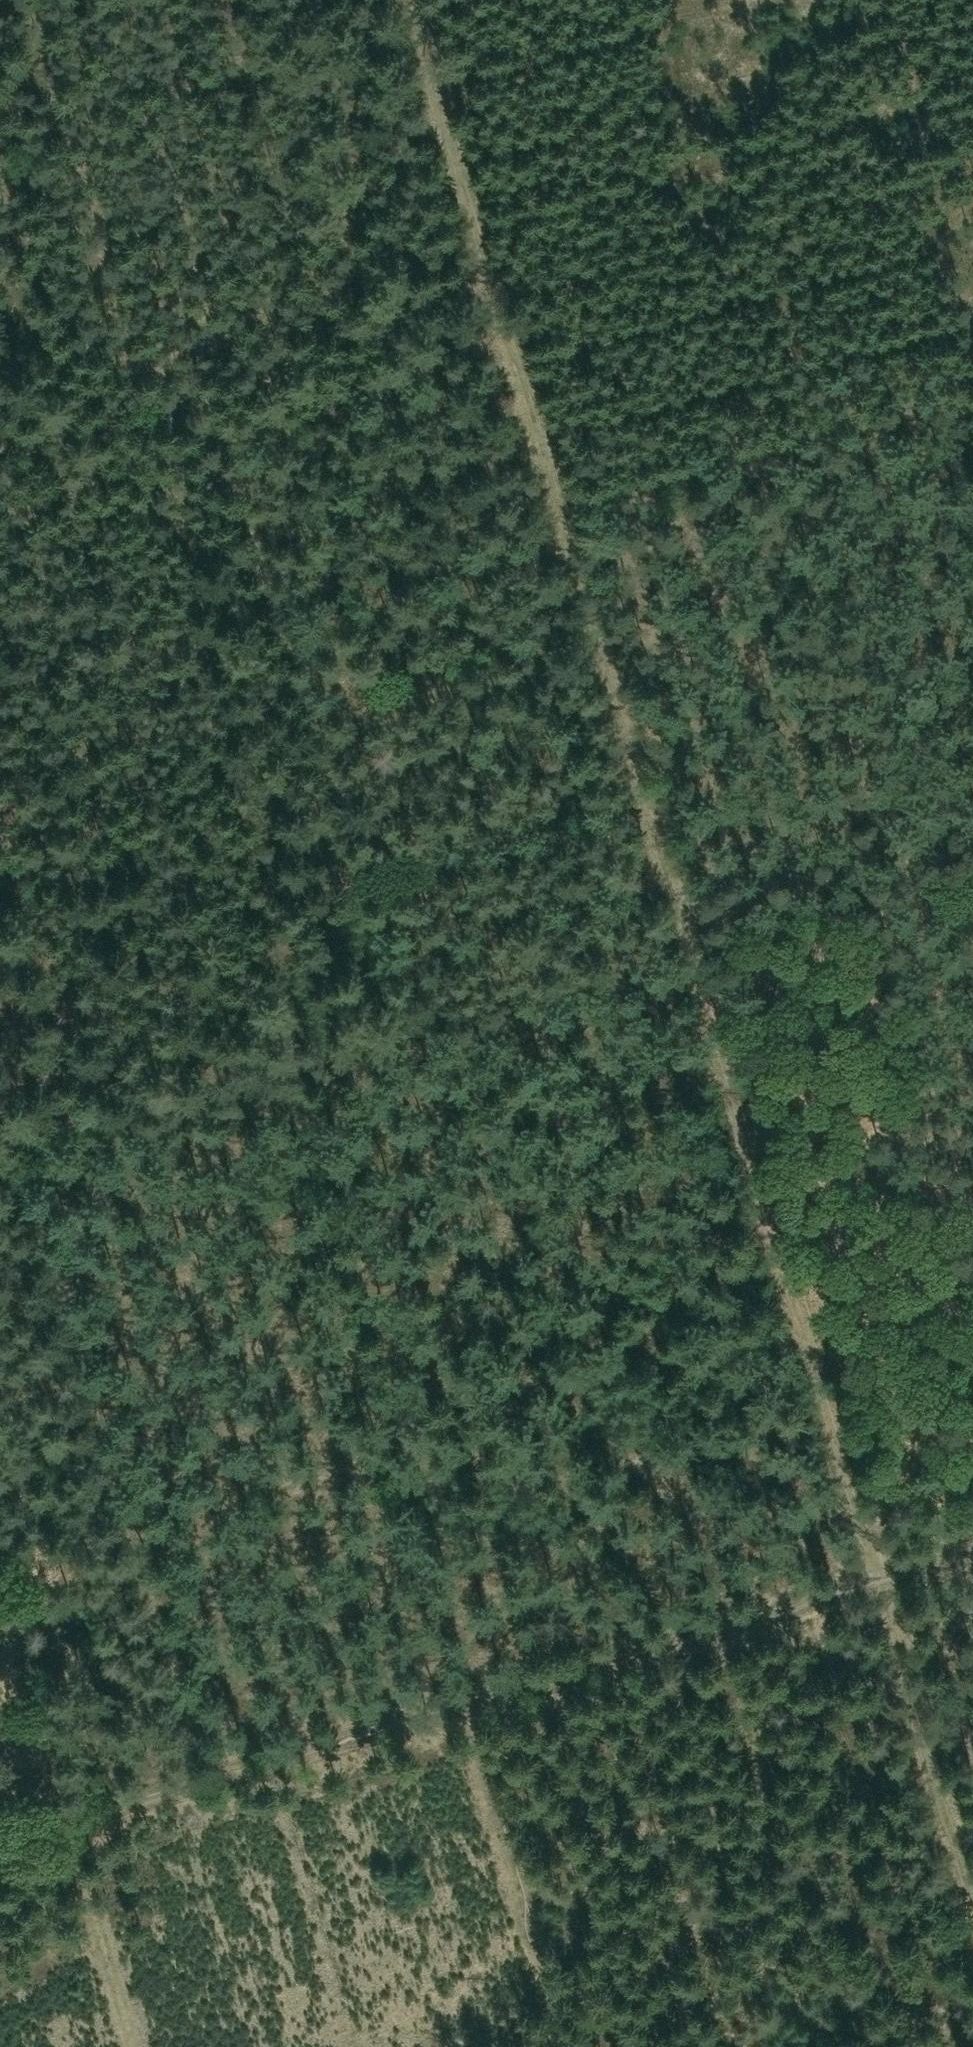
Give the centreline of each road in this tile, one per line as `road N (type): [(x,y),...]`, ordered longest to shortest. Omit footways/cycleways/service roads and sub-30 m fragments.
road 1 (track): [(453,1687),(972,1530)]
road 2 (track): [(0,1823),(453,1687)]

